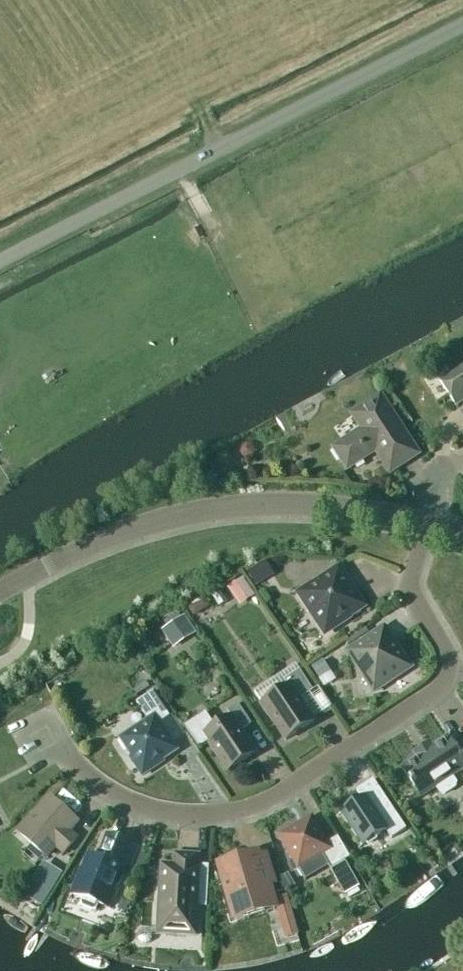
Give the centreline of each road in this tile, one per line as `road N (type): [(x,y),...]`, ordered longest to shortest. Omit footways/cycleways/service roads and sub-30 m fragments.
road 1 (unclassified): [(0,261),(462,28)]
road 2 (residential): [(449,668),(445,684),(270,801),(195,817),(136,804),(101,787),(77,762)]
road 3 (tertiary): [(432,524),(374,508),(246,504),(104,537),(30,575)]
road 4 (residential): [(432,524),(413,583),(453,658),(449,668)]

